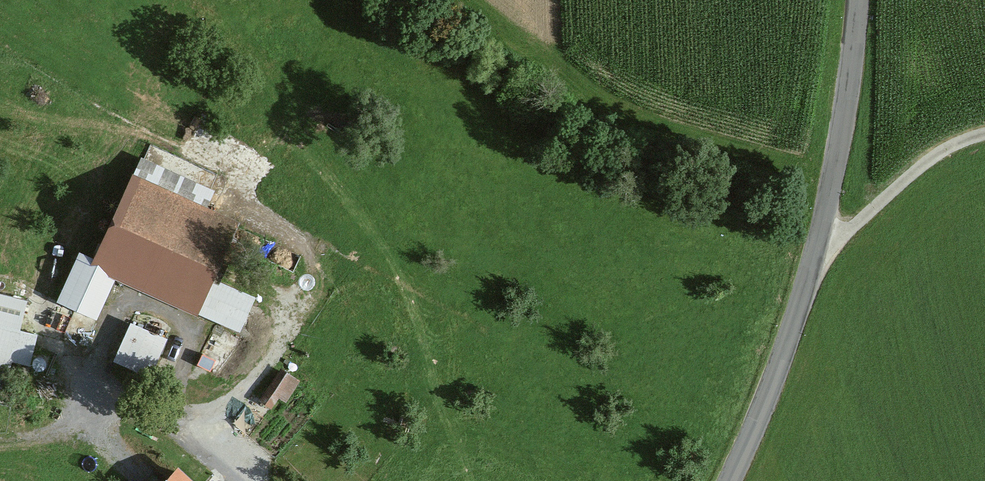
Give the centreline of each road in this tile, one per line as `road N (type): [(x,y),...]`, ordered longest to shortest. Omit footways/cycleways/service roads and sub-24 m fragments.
road 1 (unclassified): [(730,480),(813,255),(858,0)]
road 2 (track): [(813,255),(931,158),(984,134)]
road 3 (track): [(0,438),(52,430),(120,399)]

